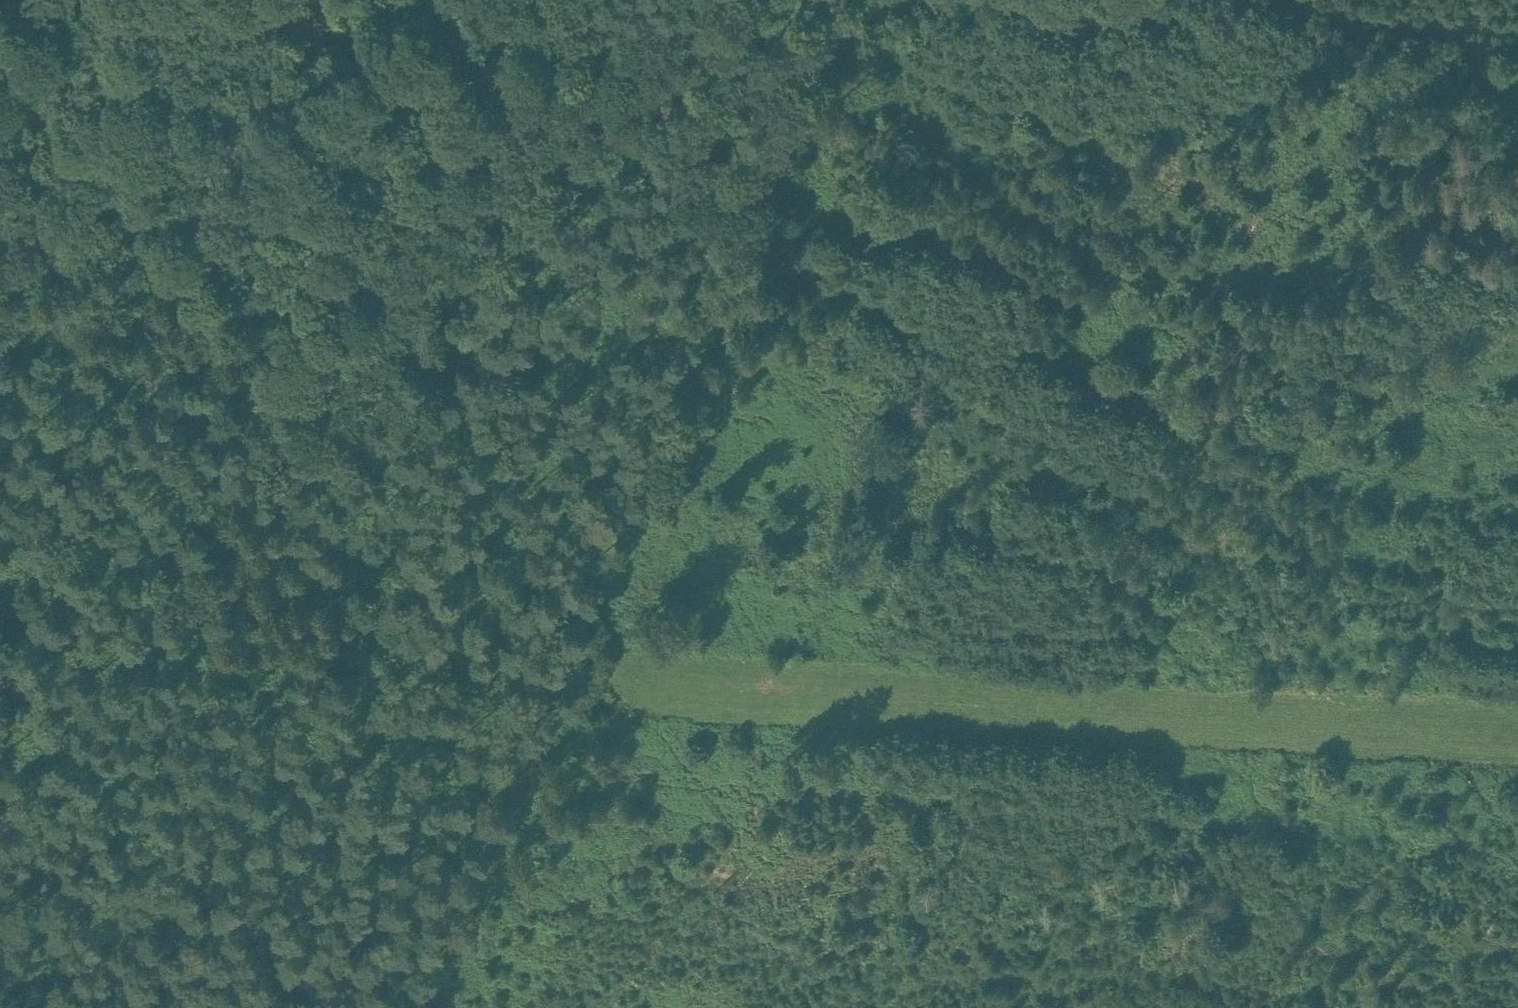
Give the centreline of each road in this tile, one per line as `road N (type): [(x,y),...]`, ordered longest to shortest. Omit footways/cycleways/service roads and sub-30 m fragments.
road 1 (track): [(422,1007),(809,0)]

